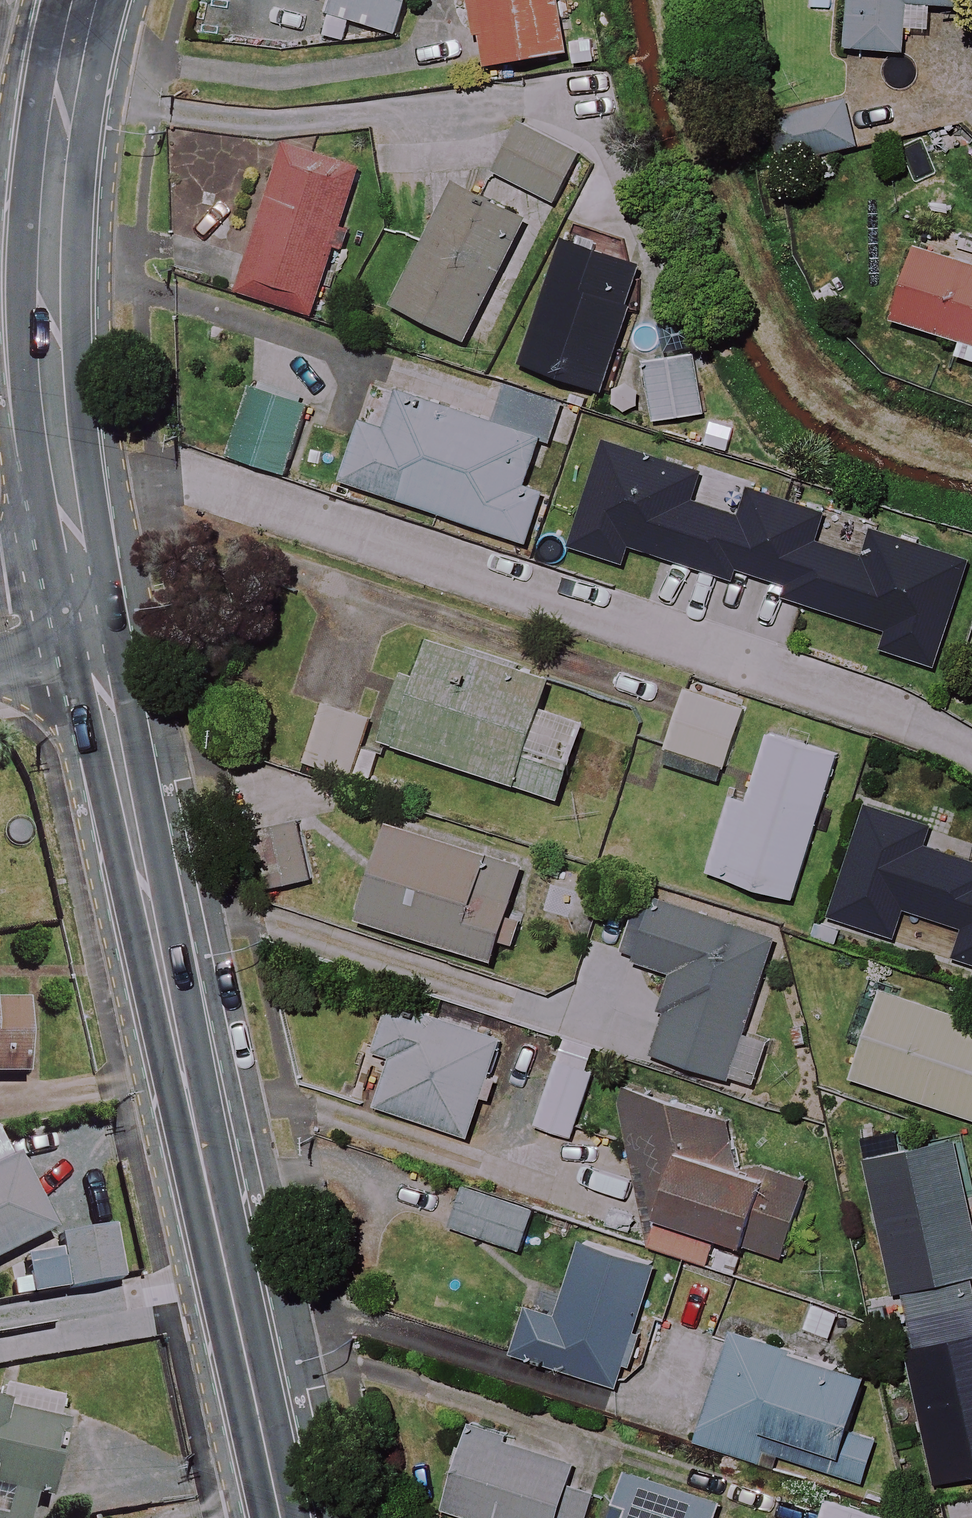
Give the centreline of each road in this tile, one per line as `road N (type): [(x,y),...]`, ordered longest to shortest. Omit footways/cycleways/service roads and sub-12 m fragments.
road 1 (secondary): [(283,1517),(87,612)]
road 2 (secondary): [(87,612),(58,444),(49,208),(65,85),(93,0)]

